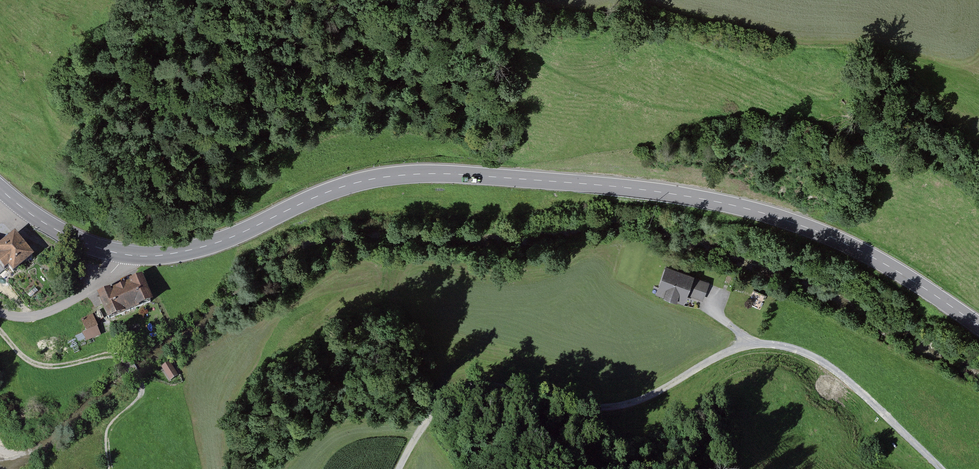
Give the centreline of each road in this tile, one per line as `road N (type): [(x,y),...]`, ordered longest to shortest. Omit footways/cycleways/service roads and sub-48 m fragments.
road 1 (secondary): [(978,326),(837,240),(671,193),(388,176),(316,196),(215,243),(139,256),(79,241),(0,188)]
road 2 (track): [(940,468),(818,360),(761,344),(614,408),(460,393),(429,416),(403,468)]
road 3 (track): [(0,330),(32,362),(128,363),(141,390),(107,429),(110,468)]

